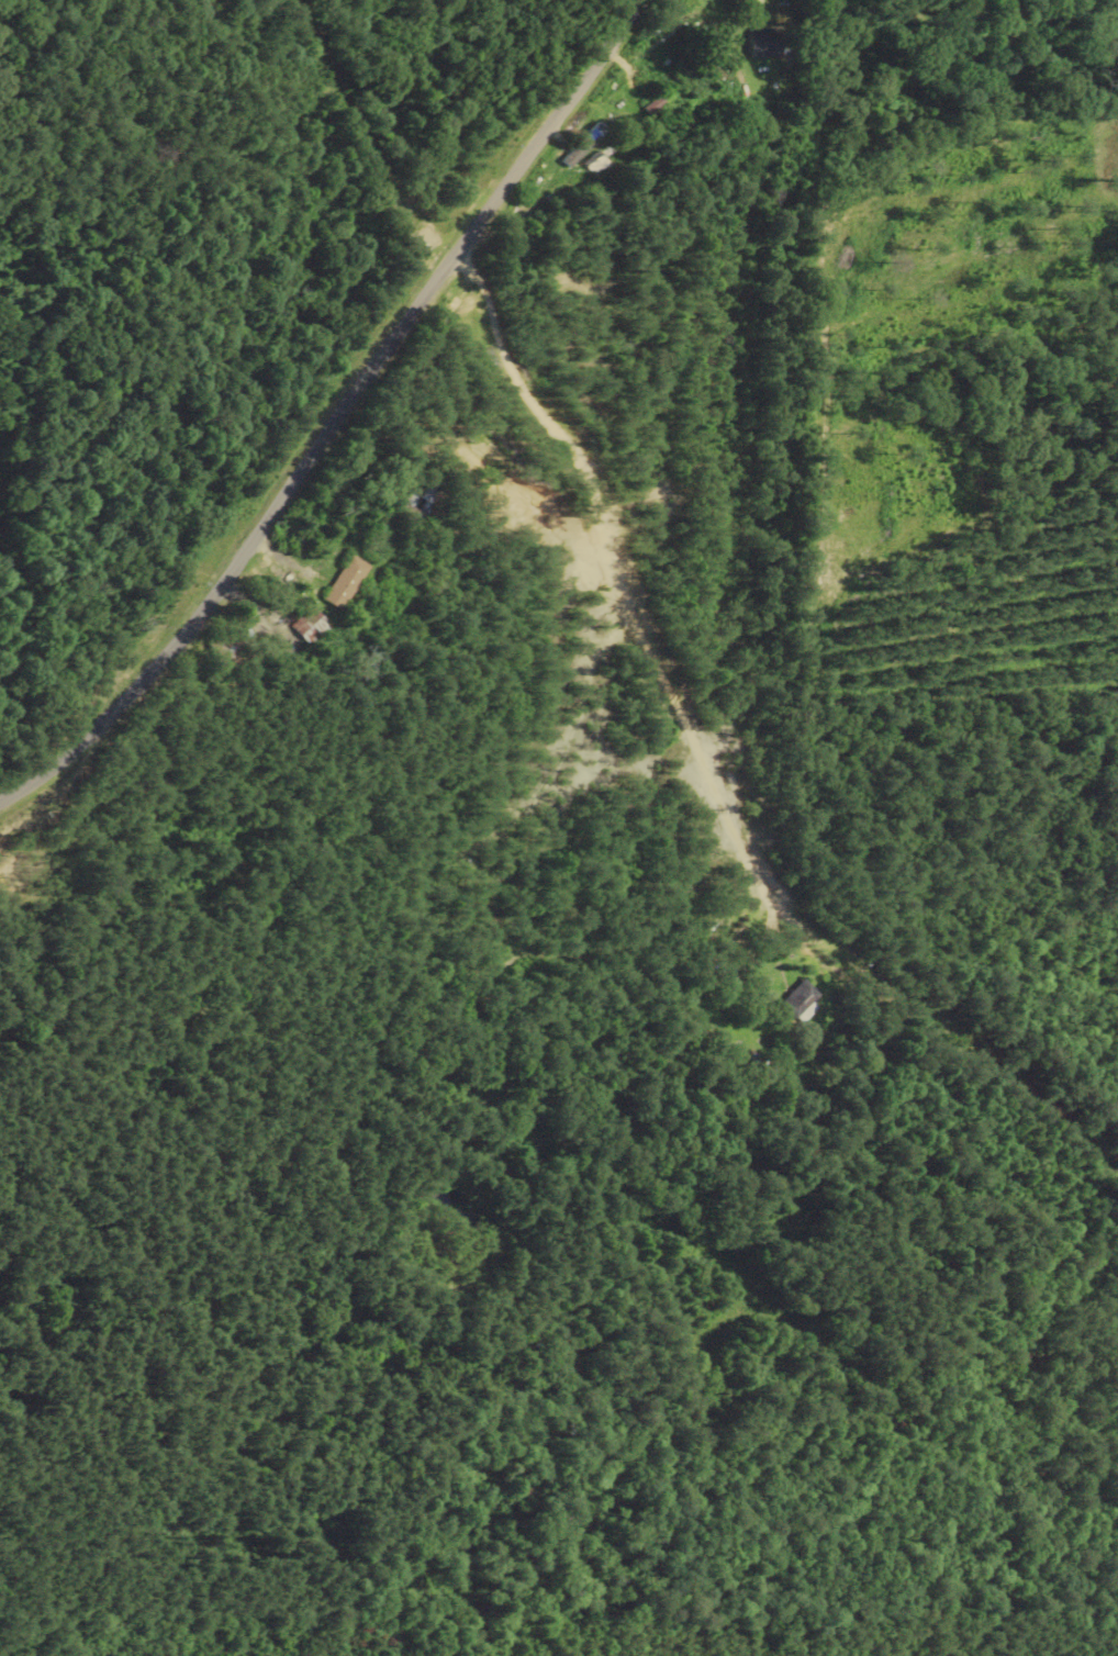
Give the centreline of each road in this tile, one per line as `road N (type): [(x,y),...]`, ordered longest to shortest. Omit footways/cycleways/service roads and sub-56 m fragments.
road 1 (tertiary): [(0,803),(81,748),(181,644),(640,0)]

